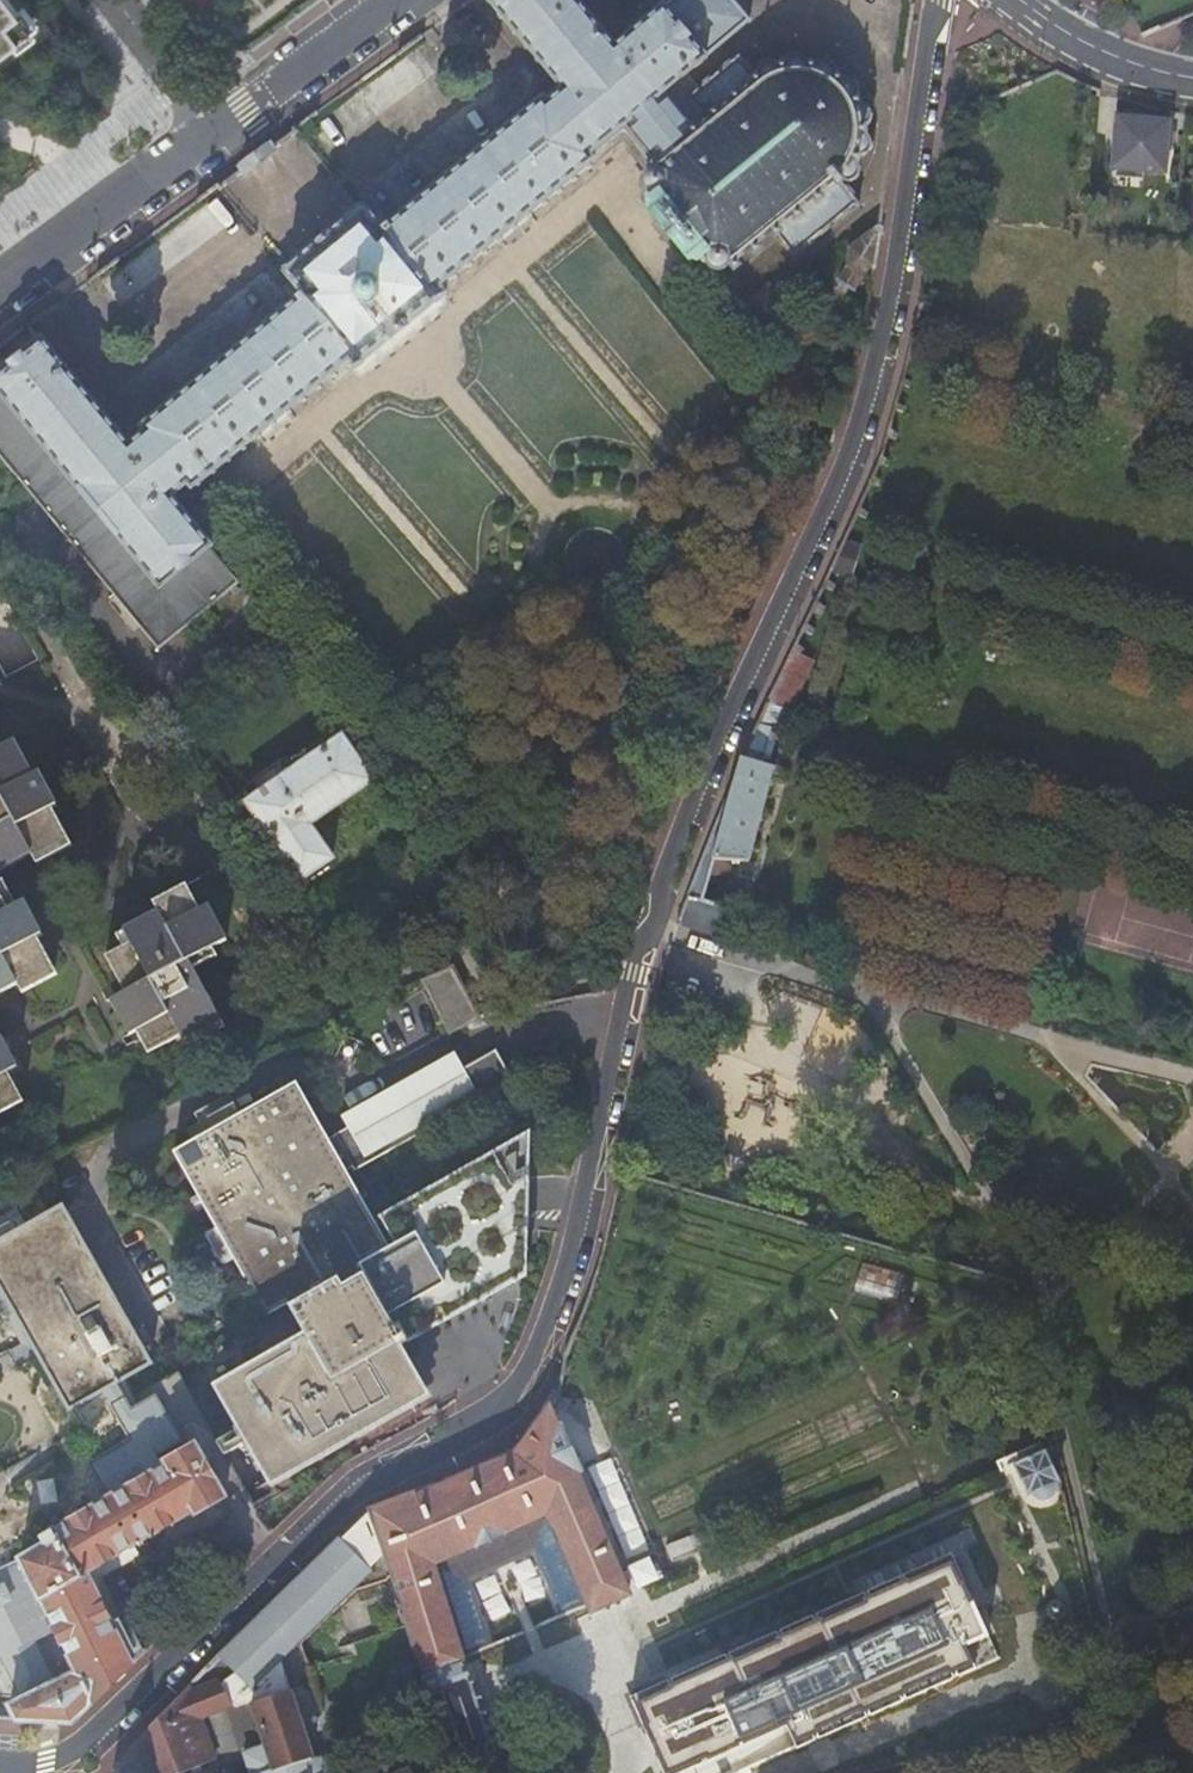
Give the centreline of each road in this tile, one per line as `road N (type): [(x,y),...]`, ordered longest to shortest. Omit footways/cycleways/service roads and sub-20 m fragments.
road 1 (residential): [(938,0),(894,305),(856,453),(717,749),(636,972),(577,1251),(526,1377),(491,1417),(354,1488),(84,1752),(47,1768),(0,1769)]
road 2 (primary): [(214,134),(0,290)]
road 3 (primary): [(398,0),(214,134)]
road 4 (tertiary): [(1025,0),(1106,54),(1192,76)]
road 5 (residential): [(214,134),(112,0)]

